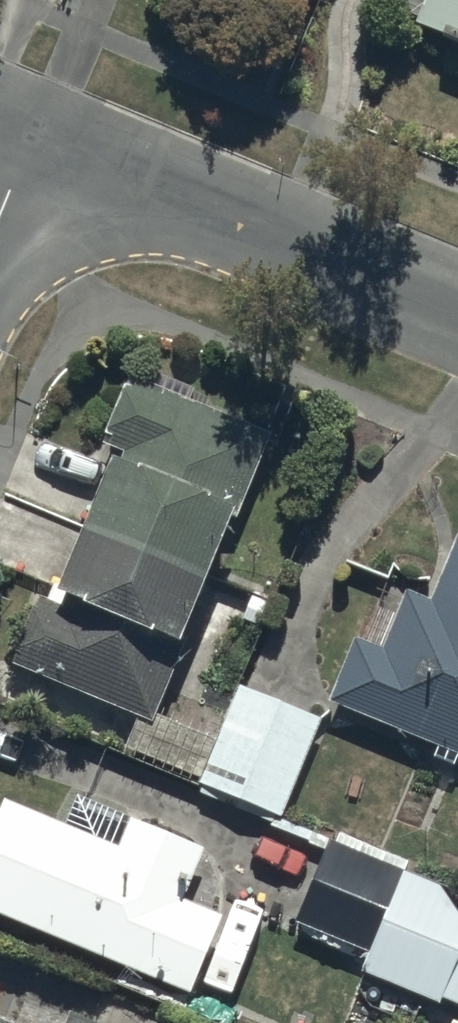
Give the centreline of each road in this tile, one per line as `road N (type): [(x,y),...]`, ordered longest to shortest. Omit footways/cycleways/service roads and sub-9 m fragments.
road 1 (residential): [(32,140),(457,314)]

